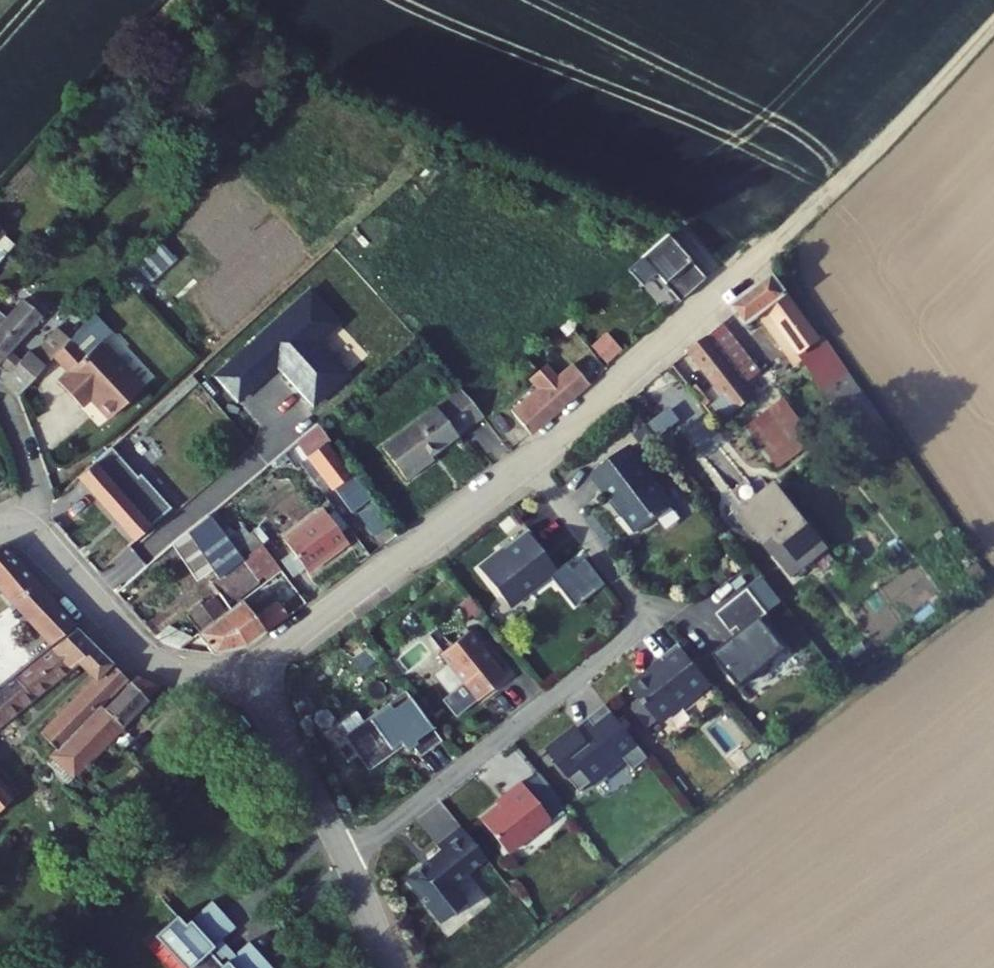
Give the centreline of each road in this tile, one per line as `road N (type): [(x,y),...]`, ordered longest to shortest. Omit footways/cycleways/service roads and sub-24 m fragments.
road 1 (residential): [(531,460),(651,619),(348,860)]
road 2 (residential): [(531,460),(254,667)]
road 3 (residential): [(780,240),(531,460)]
road 4 (track): [(993,22),(780,240)]
road 5 (residential): [(254,667),(209,676),(147,657),(19,520)]
road 6 (residential): [(348,860),(254,667)]
road 7 (residential): [(19,520),(33,486),(0,402)]

